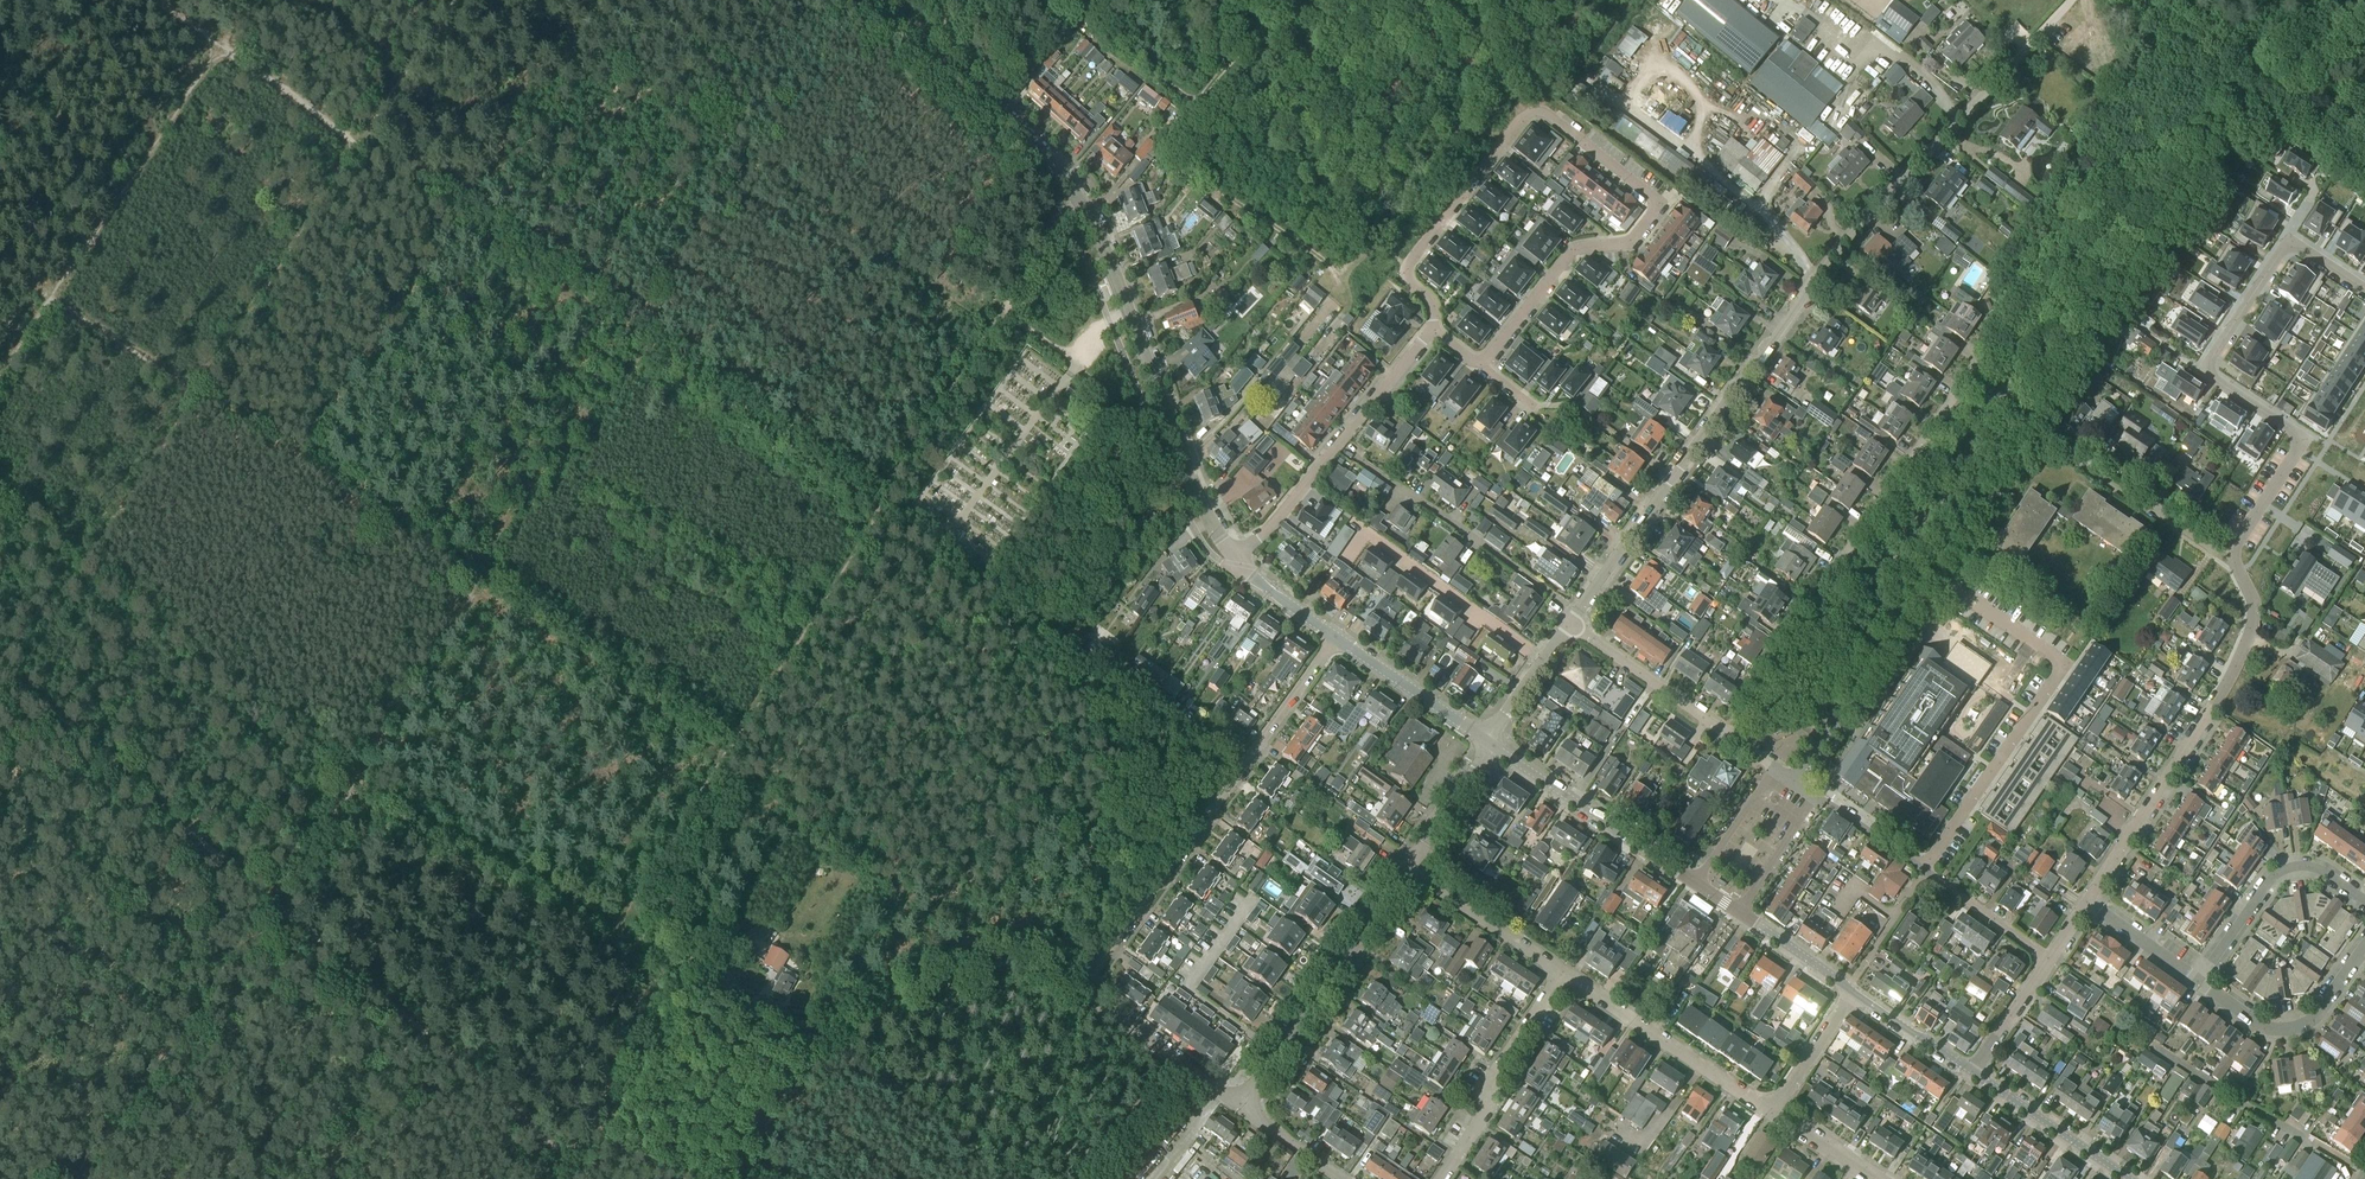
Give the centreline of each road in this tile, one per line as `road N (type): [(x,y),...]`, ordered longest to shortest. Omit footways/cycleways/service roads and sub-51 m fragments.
road 1 (track): [(612,1178),(0,635)]
road 2 (tertiary): [(1236,560),(1204,513),(1095,227),(1072,190),(1044,151),(877,0)]
road 3 (residential): [(1479,362),(1571,253),(1630,244),(1657,209),(1652,196),(1551,115),(1523,118),(1409,261),(1407,278),(1431,305),(1431,330)]
road 4 (residential): [(1237,1107),(1097,1005),(1088,980),(1335,637)]
road 5 (residential): [(1672,478),(1813,278),(2066,0)]
road 6 (residential): [(2085,903),(2243,647),(2251,596),(2235,549),(2304,439)]
road 7 (track): [(209,406),(449,9)]
road 8 (residential): [(1733,737),(1823,610),(1836,563),(1965,371)]
road 9 (residential): [(1923,869),(2067,660),(1934,570)]
road 10 (track): [(1296,0),(1171,90),(1209,181),(1337,274)]
road 11 (track): [(2036,417),(2267,81)]
road 12 (residential): [(2364,288),(2291,240),(2205,373),(2304,439)]
road 13 (track): [(774,1012),(817,1021),(994,963),(1019,964),(1090,992)]
road 14 (residential): [(1236,560),(1431,330)]
road 15 (residential): [(1237,1107),(1408,867)]
road 16 (residential): [(1795,780),(1934,570)]
road 17 (residential): [(1771,1113),(1564,973)]
road 18 (tertiary): [(1692,881),(1489,742)]
road 19 (residential): [(1440,1178),(1482,1117),(1495,1071),(1564,973)]
road 20 (residential): [(1479,362),(1536,406),(1573,406),(1672,478)]
road 21 (residential): [(2199,981),(2274,876),(2290,868),(2320,869),(2364,900)]
road 22 (residential): [(1544,659),(1360,530)]
road 23 (residential): [(2214,555),(2027,431)]
road 24 (residential): [(2364,948),(2312,1021),(2286,1029),(2267,1027),(2199,981)]
road 25 (track): [(1077,643),(1243,763)]
road 26 (residential): [(1733,737),(1569,623)]
road 27 (residential): [(1564,973),(1408,867)]
road 28 (tertiary): [(2127,1178),(1972,1073)]
road 29 (tertiary): [(1489,742),(1335,637)]
road 30 (residential): [(1569,623),(1672,478)]
road 31 (residential): [(1934,570),(2027,431)]
road 32 (track): [(2132,0),(2267,81)]
road 33 (residential): [(2049,959),(1923,869)]
road 34 (residential): [(1408,867),(1489,742)]
road 35 (residential): [(1771,1113),(1854,992)]
road 36 (tertiary): [(1972,1073),(1854,992)]
road 37 (residential): [(1772,764),(1692,881)]
road 38 (residential): [(1742,916),(1823,800)]
road 39 (residential): [(2199,981),(2085,903)]
road 40 (residential): [(1972,1073),(2049,959)]
road 41 (tertiary): [(1854,992),(1742,916)]
road 42 (tertiary): [(1335,637),(1236,560)]
road 43 (residential): [(1340,1178),(1237,1107)]
road 44 (residential): [(1923,869),(1823,800)]

